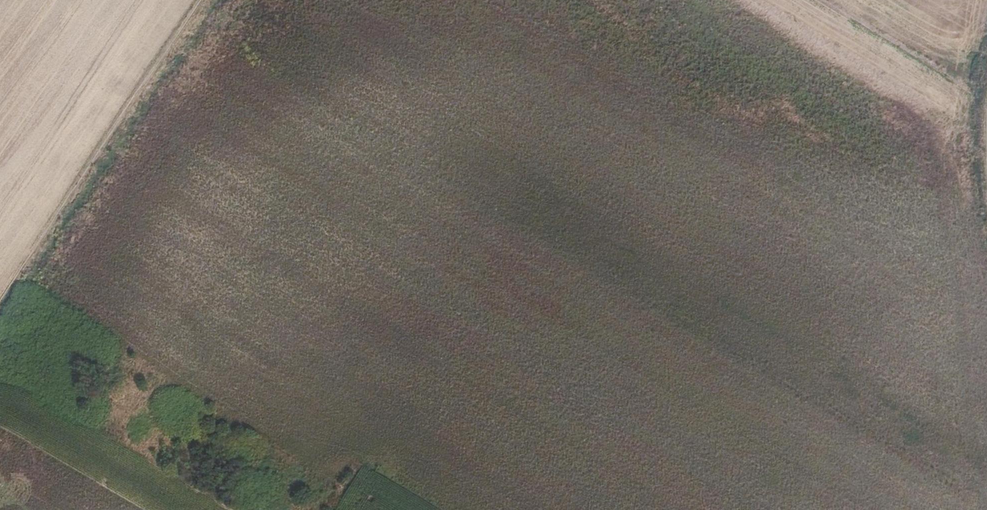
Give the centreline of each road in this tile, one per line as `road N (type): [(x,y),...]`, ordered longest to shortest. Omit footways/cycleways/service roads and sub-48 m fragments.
road 1 (track): [(0,321),(224,0)]

